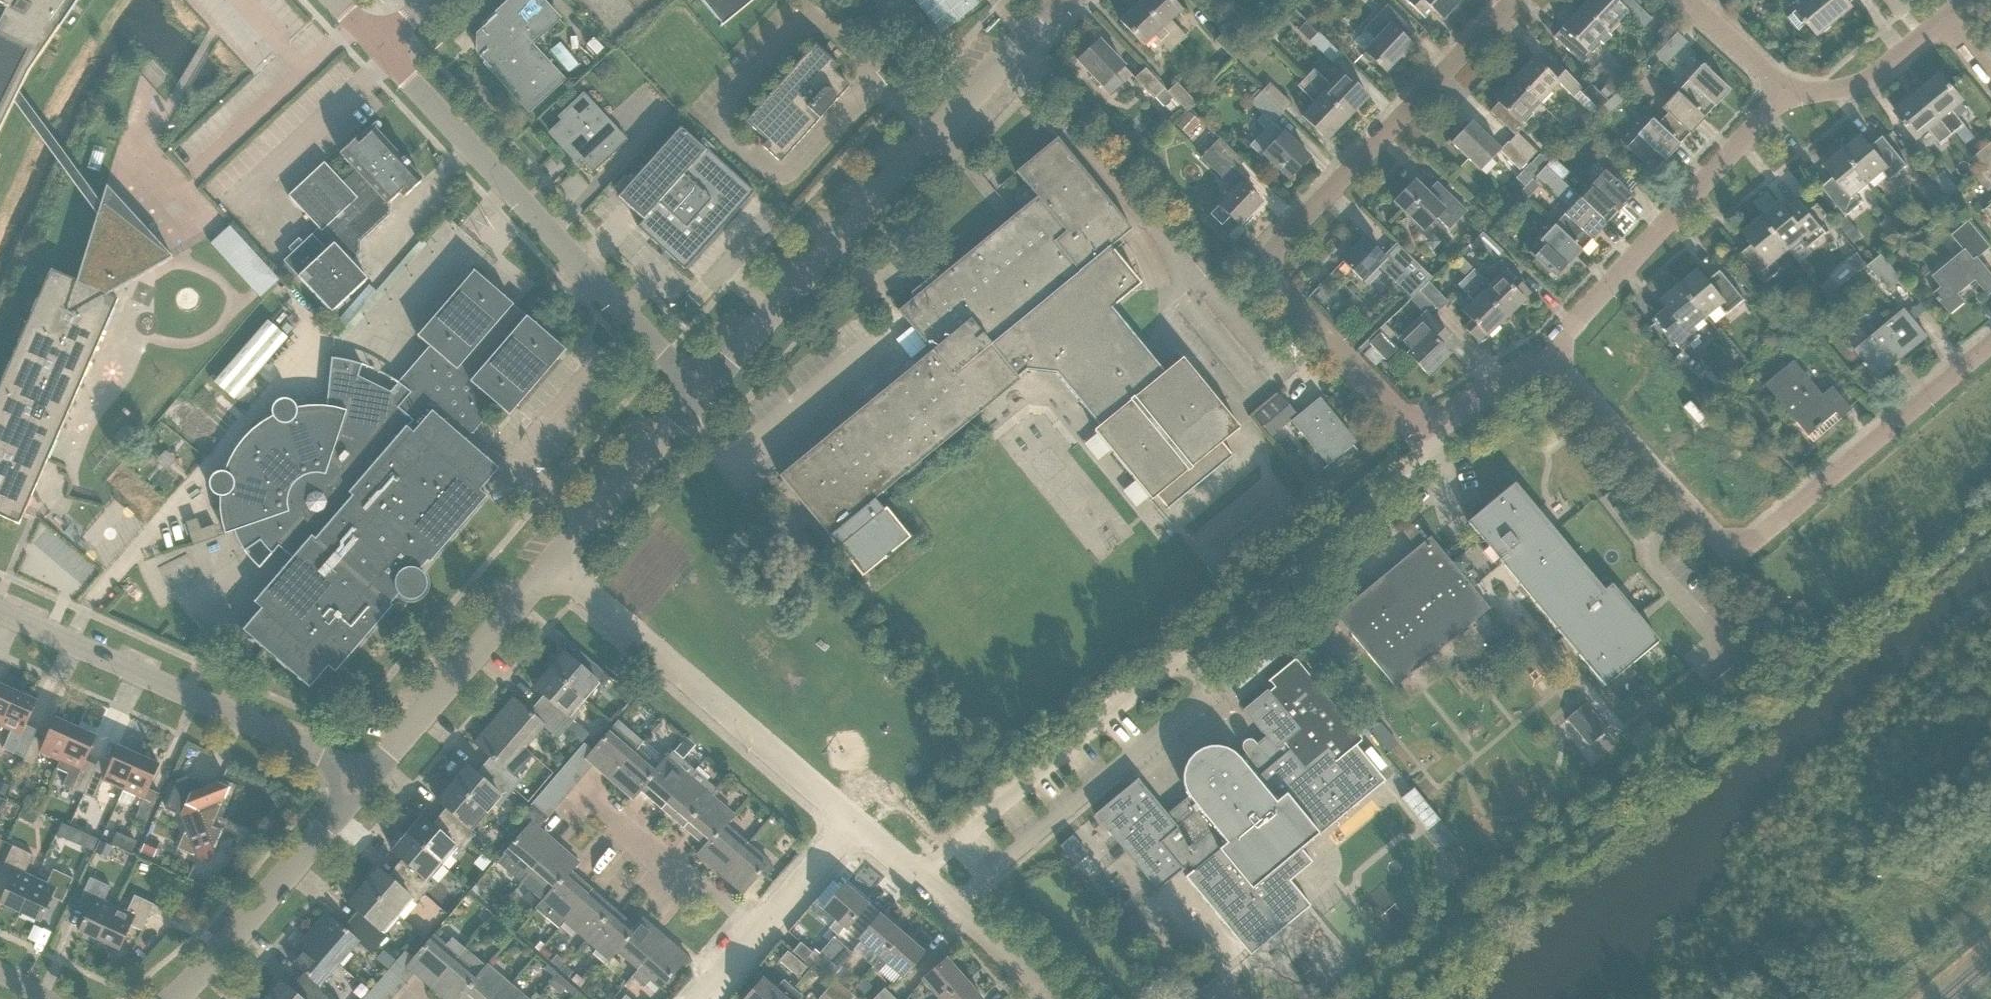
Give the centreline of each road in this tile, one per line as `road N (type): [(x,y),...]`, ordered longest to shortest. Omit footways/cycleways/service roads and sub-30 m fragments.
road 1 (residential): [(1547,350),(1716,535),(1761,537),(1990,343)]
road 2 (residential): [(1415,431),(1266,267),(1503,0)]
road 3 (unclassified): [(701,390),(1068,0)]
road 4 (unclassified): [(701,390),(379,45)]
road 5 (unclassified): [(363,783),(325,757),(0,611)]
road 6 (residential): [(856,821),(553,564)]
road 7 (residential): [(955,907),(1203,695),(1177,662)]
road 8 (residential): [(1547,350),(1786,89)]
road 9 (residential): [(920,874),(1177,662)]
road 10 (unclassified): [(363,783),(553,564)]
road 11 (unclassified): [(174,998),(207,971),(363,783)]
road 12 (residential): [(758,933),(588,797),(559,828)]
road 13 (unclassified): [(553,564),(701,390)]
road 14 (unclassified): [(1786,89),(1835,89),(1888,68),(1943,21)]
road 15 (residential): [(1415,431),(1547,350)]
road 16 (residential): [(758,933),(856,821)]
road 17 (unclassified): [(1786,89),(1687,0)]
road 18 (residential): [(1048,998),(955,907)]

